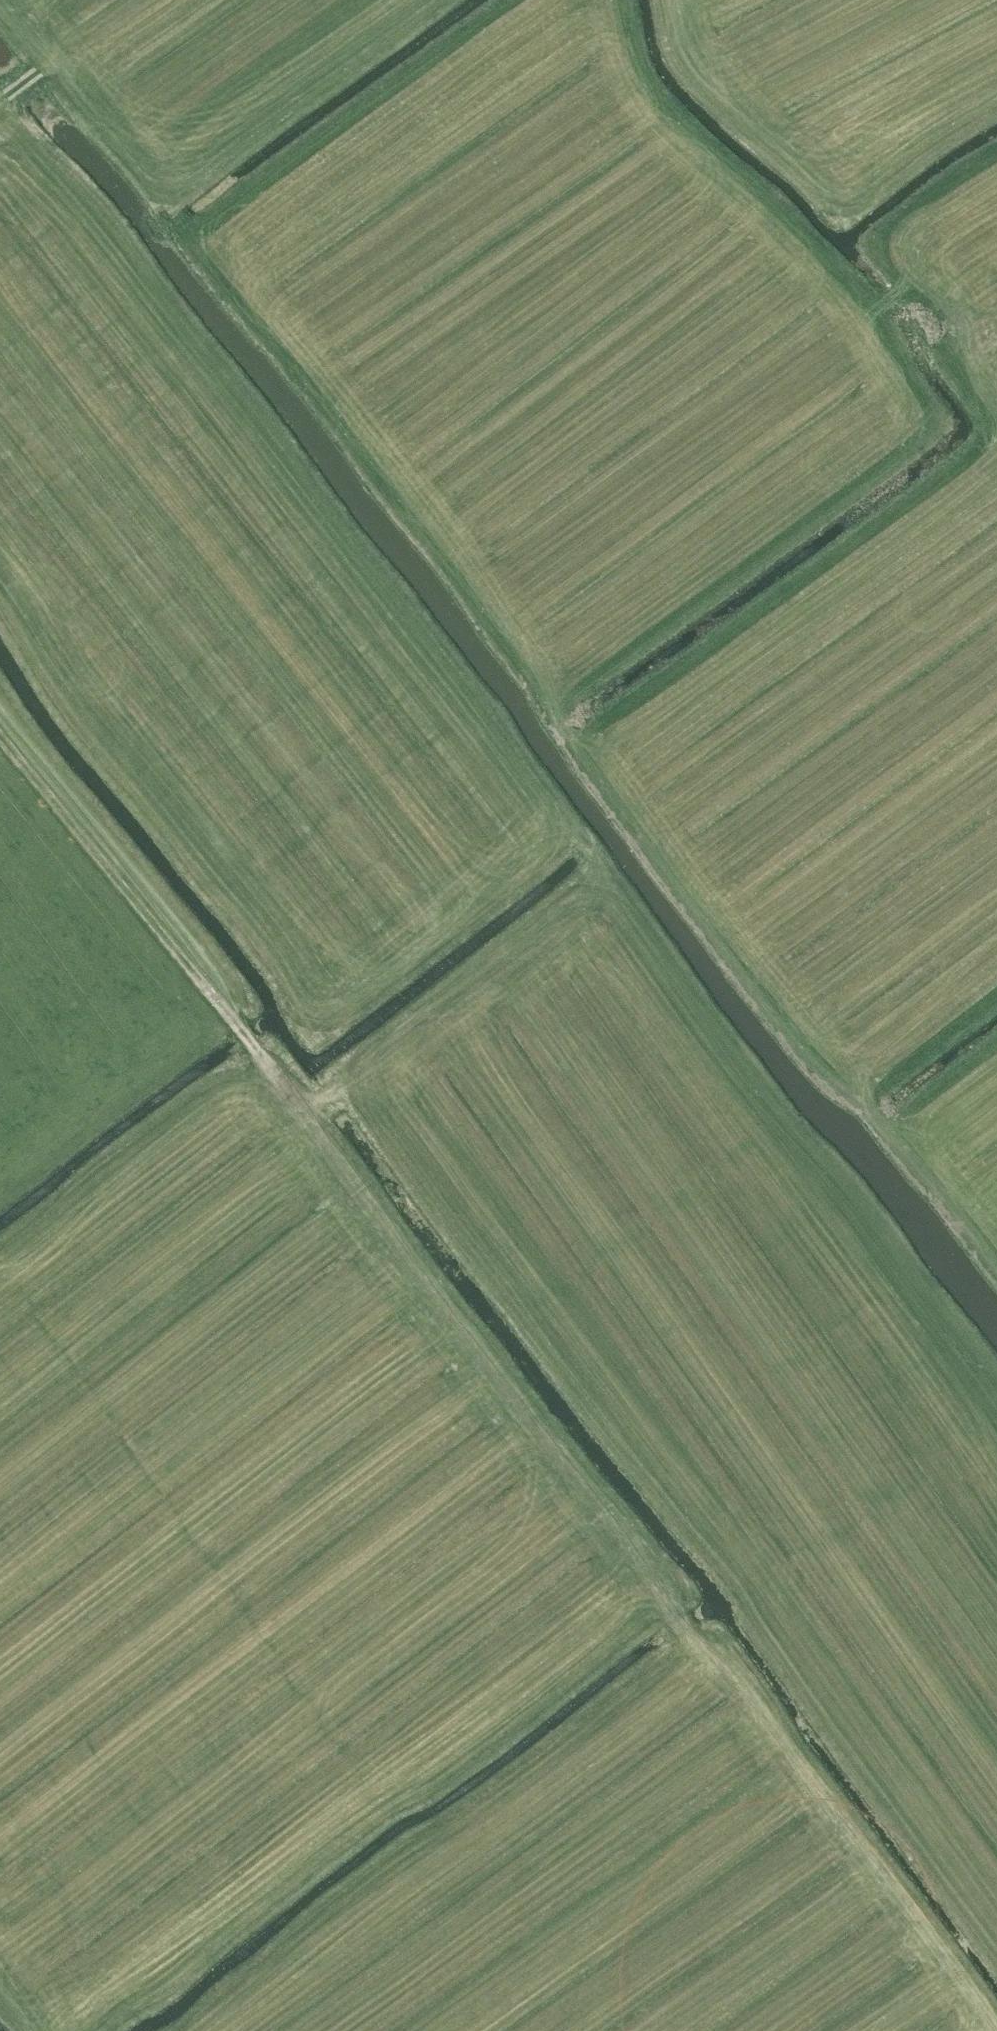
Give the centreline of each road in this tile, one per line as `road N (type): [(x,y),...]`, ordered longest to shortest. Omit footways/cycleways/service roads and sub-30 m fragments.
road 1 (track): [(0,738),(295,1107)]

